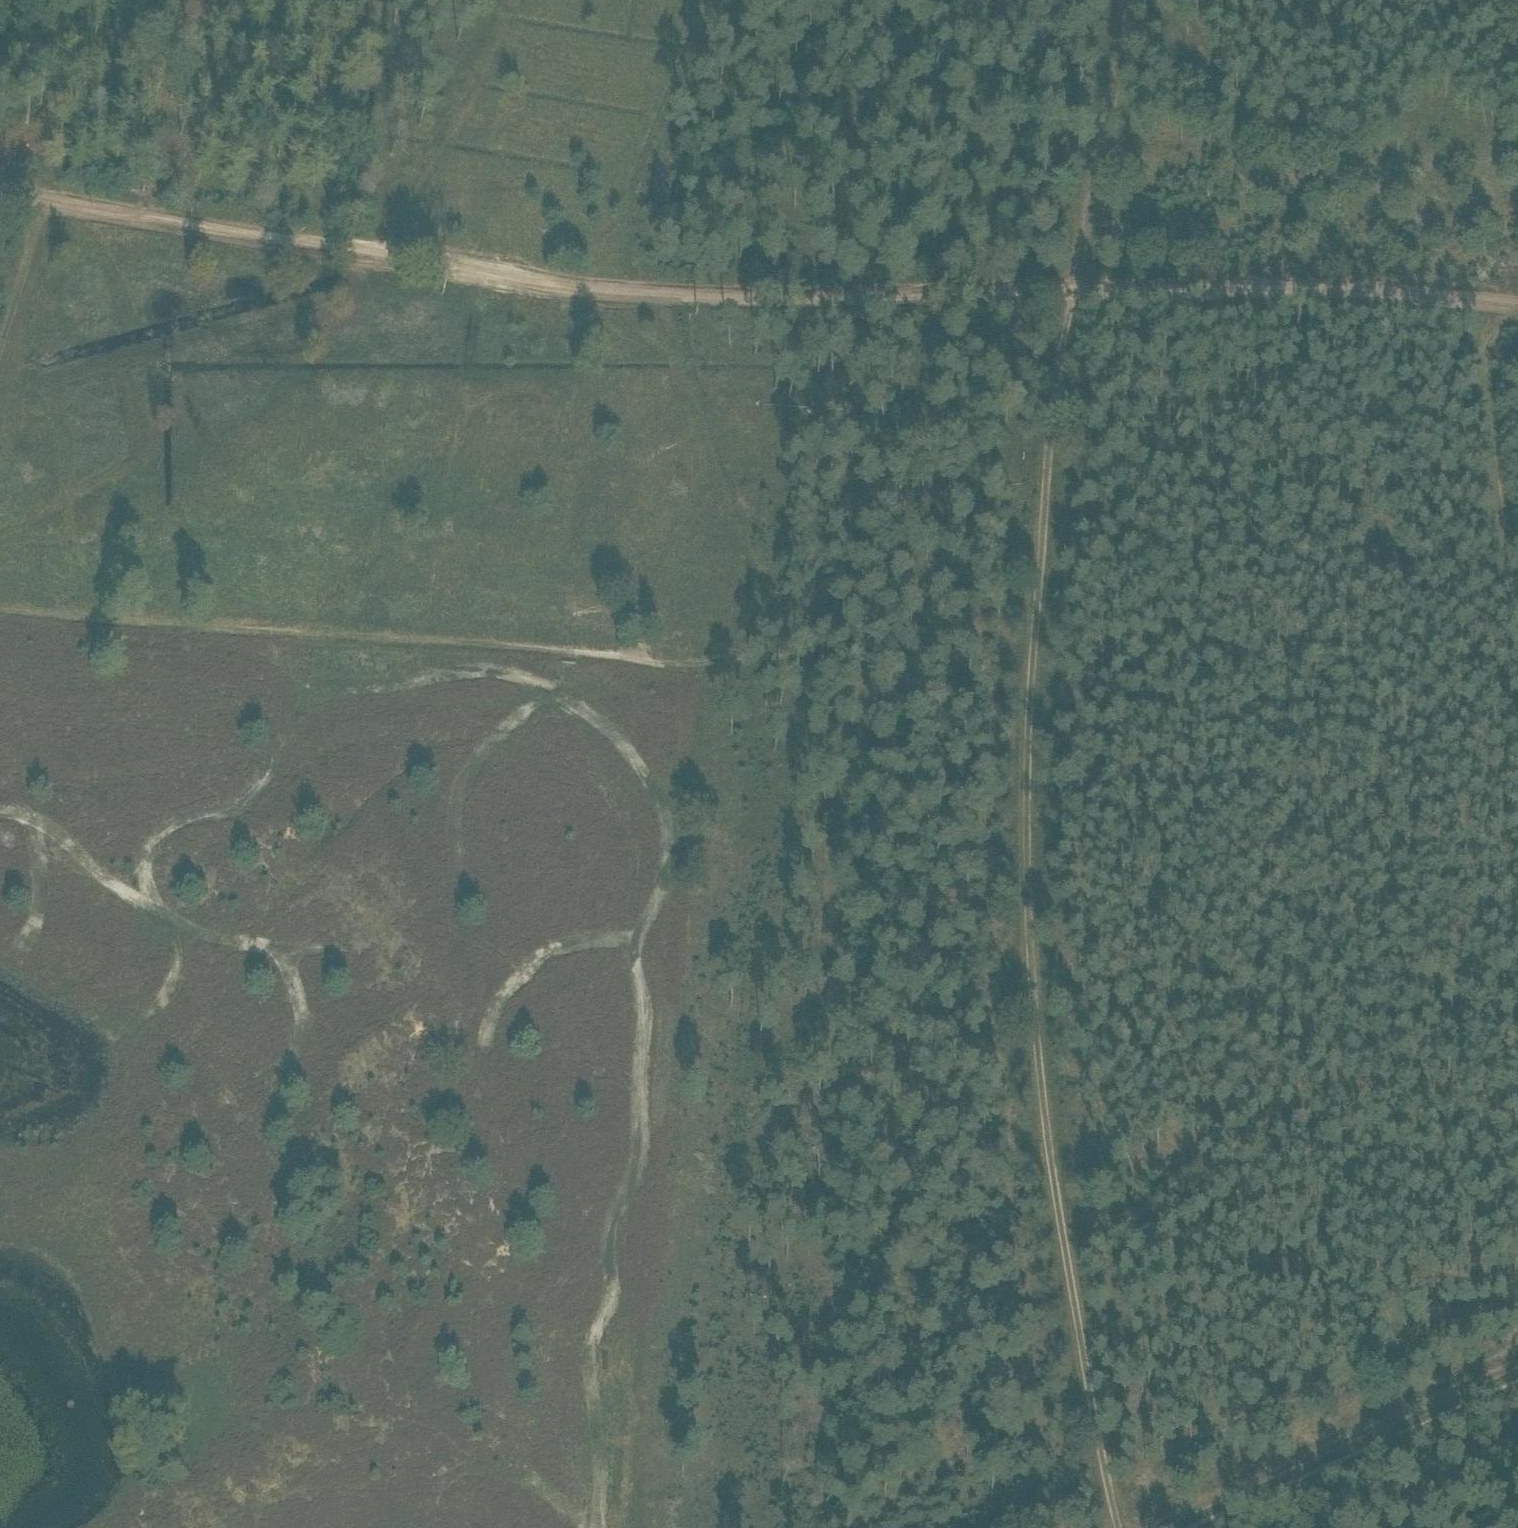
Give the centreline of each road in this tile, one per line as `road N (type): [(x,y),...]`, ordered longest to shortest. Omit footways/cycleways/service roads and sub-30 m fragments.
road 1 (track): [(1517,306),(1303,287),(707,297),(356,255),(0,191)]
road 2 (track): [(1042,578),(1029,841),(1041,1096),(1119,1527)]
road 3 (track): [(1135,0),(1062,357),(1042,578)]
road 4 (track): [(0,607),(572,652)]
road 5 (track): [(1152,1527),(1517,1363)]
road 6 (track): [(0,346),(48,200)]

